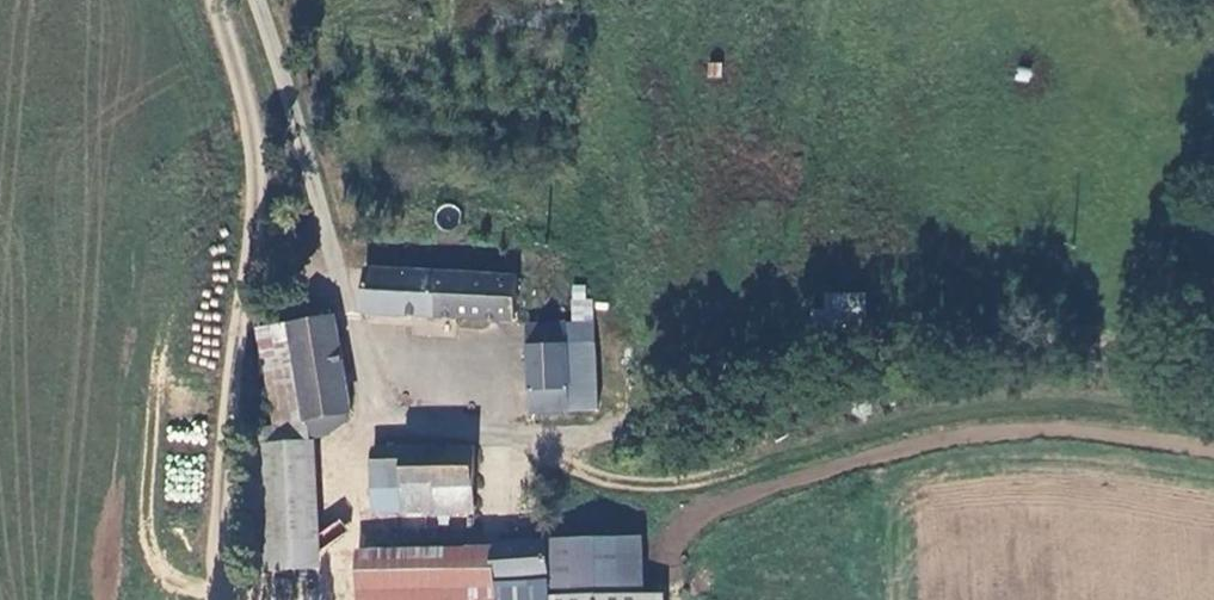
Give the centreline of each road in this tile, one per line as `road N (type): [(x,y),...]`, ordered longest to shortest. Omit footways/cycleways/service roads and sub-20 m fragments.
road 1 (unclassified): [(256,0),(386,417),(415,430),(531,441),(649,427),(980,359),(1213,355)]
road 2 (track): [(531,441),(598,477),(671,479),(1018,404),(1177,421),(1213,435)]

